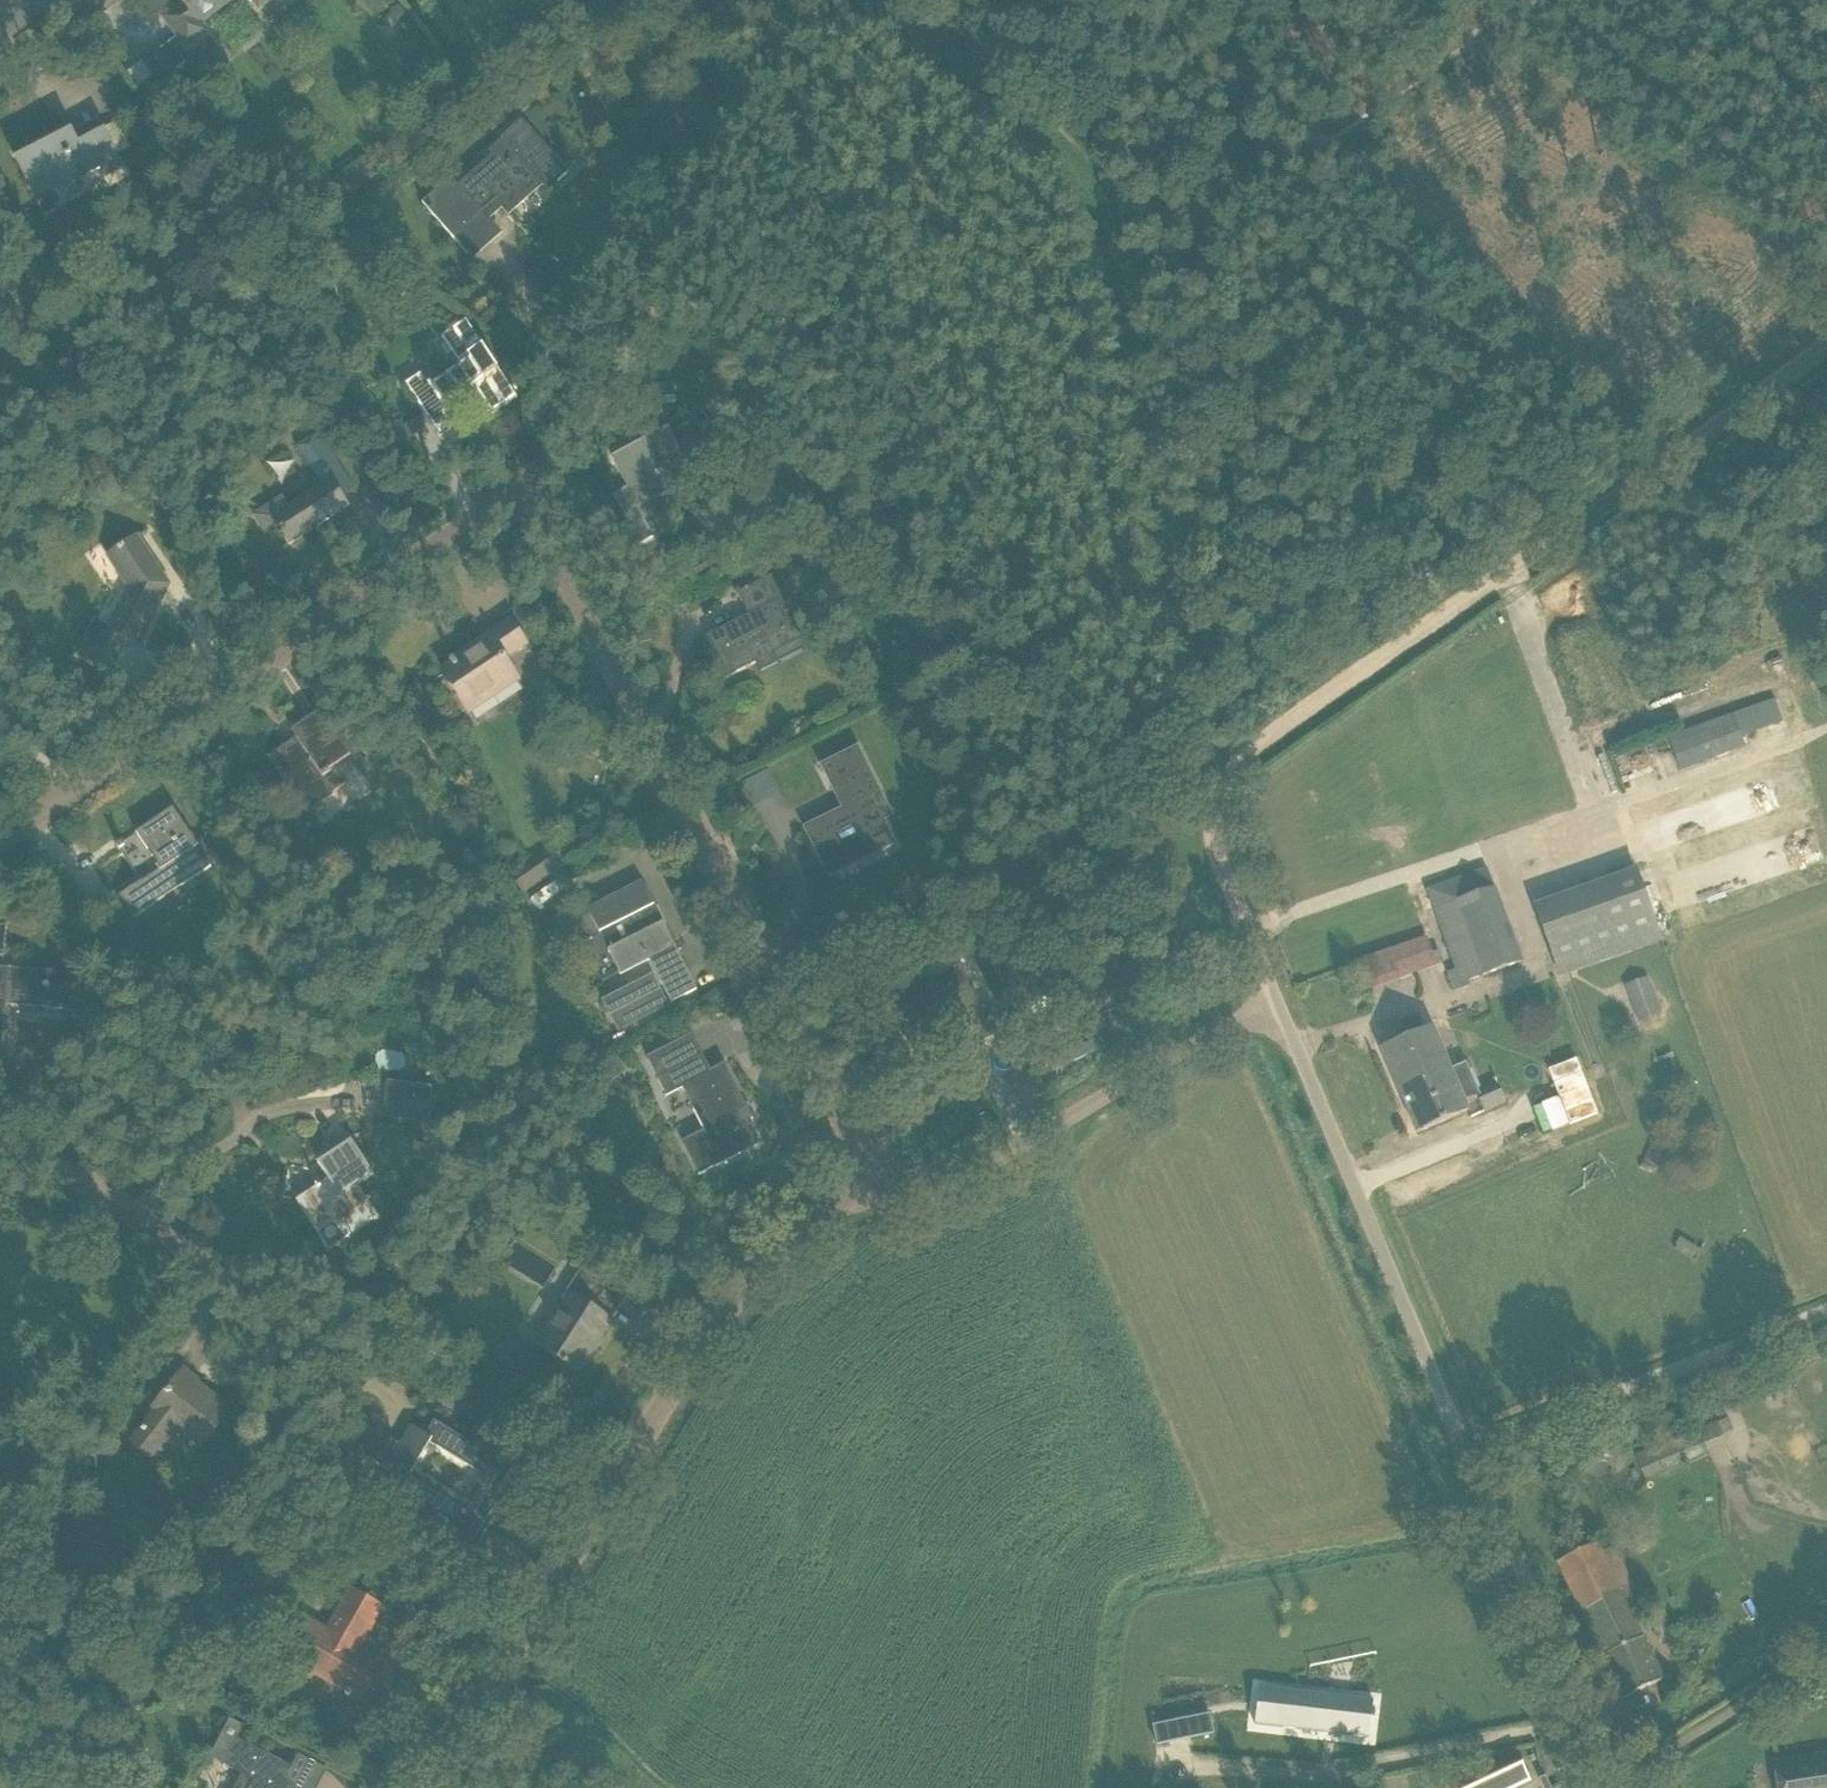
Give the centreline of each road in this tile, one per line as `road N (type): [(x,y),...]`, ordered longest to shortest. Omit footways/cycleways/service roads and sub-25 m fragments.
road 1 (unclassified): [(1626,1787),(1468,1454),(1274,1005)]
road 2 (residential): [(860,1190),(863,1159),(842,1104),(538,476)]
road 3 (track): [(1217,782),(1264,739),(1826,349)]
road 4 (residential): [(427,1787),(517,1633),(683,1380),(793,1248),(860,1190)]
road 5 (residential): [(0,829),(538,476)]
road 6 (residential): [(410,1393),(77,1131),(0,1098)]
road 7 (residential): [(860,1190),(924,1194),(1274,1005)]
road 8 (track): [(1468,1454),(1826,1313)]
road 9 (residential): [(538,476),(642,385),(665,343),(672,284)]
road 10 (track): [(1274,1005),(1213,849),(1217,782)]

